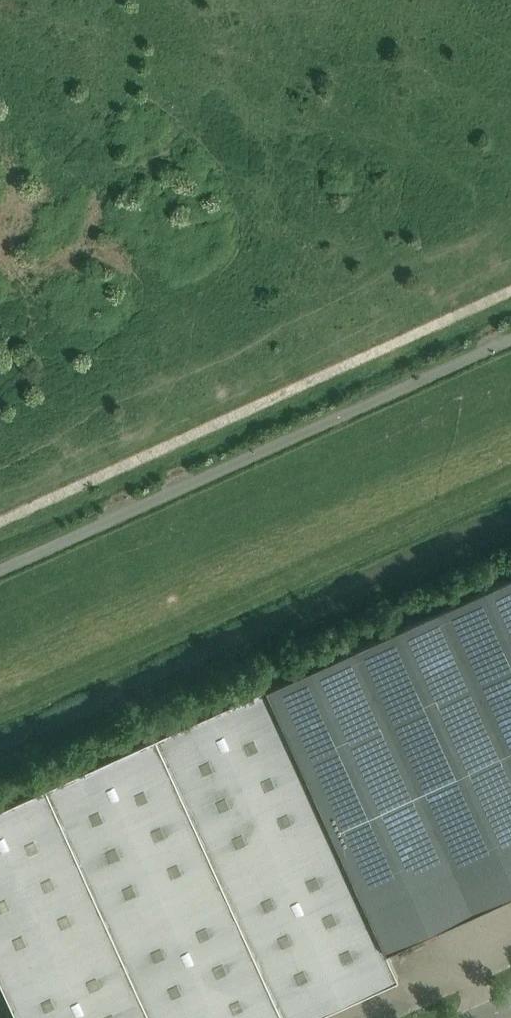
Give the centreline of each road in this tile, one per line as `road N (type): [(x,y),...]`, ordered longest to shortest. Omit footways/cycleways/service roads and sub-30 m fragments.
road 1 (track): [(0,712),(510,482)]

